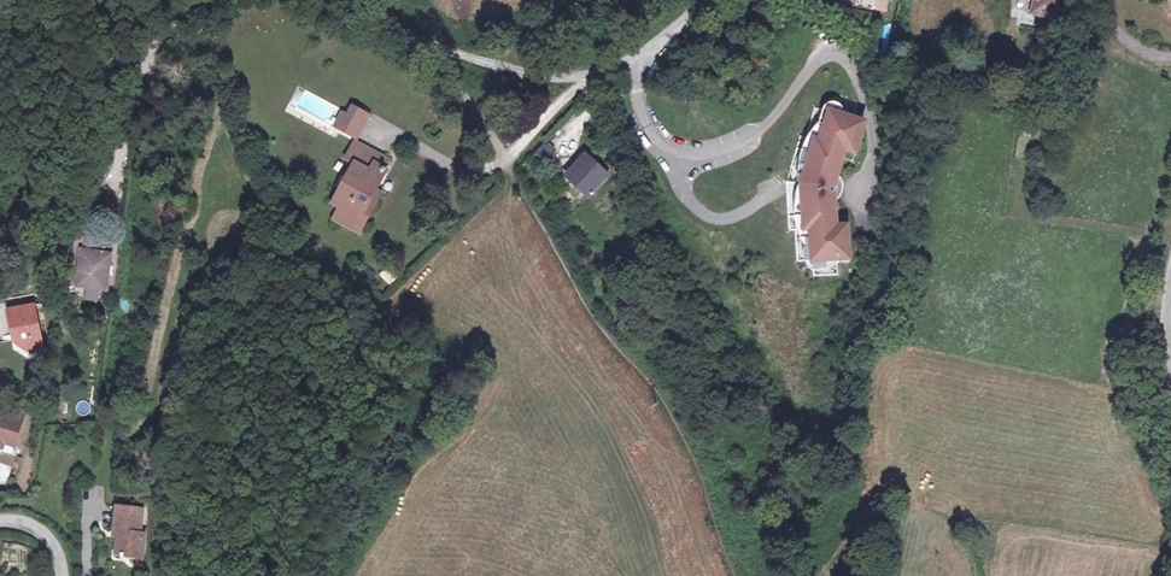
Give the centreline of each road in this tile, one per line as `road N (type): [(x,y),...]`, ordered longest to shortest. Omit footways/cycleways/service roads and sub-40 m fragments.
road 1 (unclassified): [(348,0),(421,41),(535,74),(615,64),(658,39),(697,0)]
road 2 (unclassified): [(0,279),(178,19),(209,0)]

